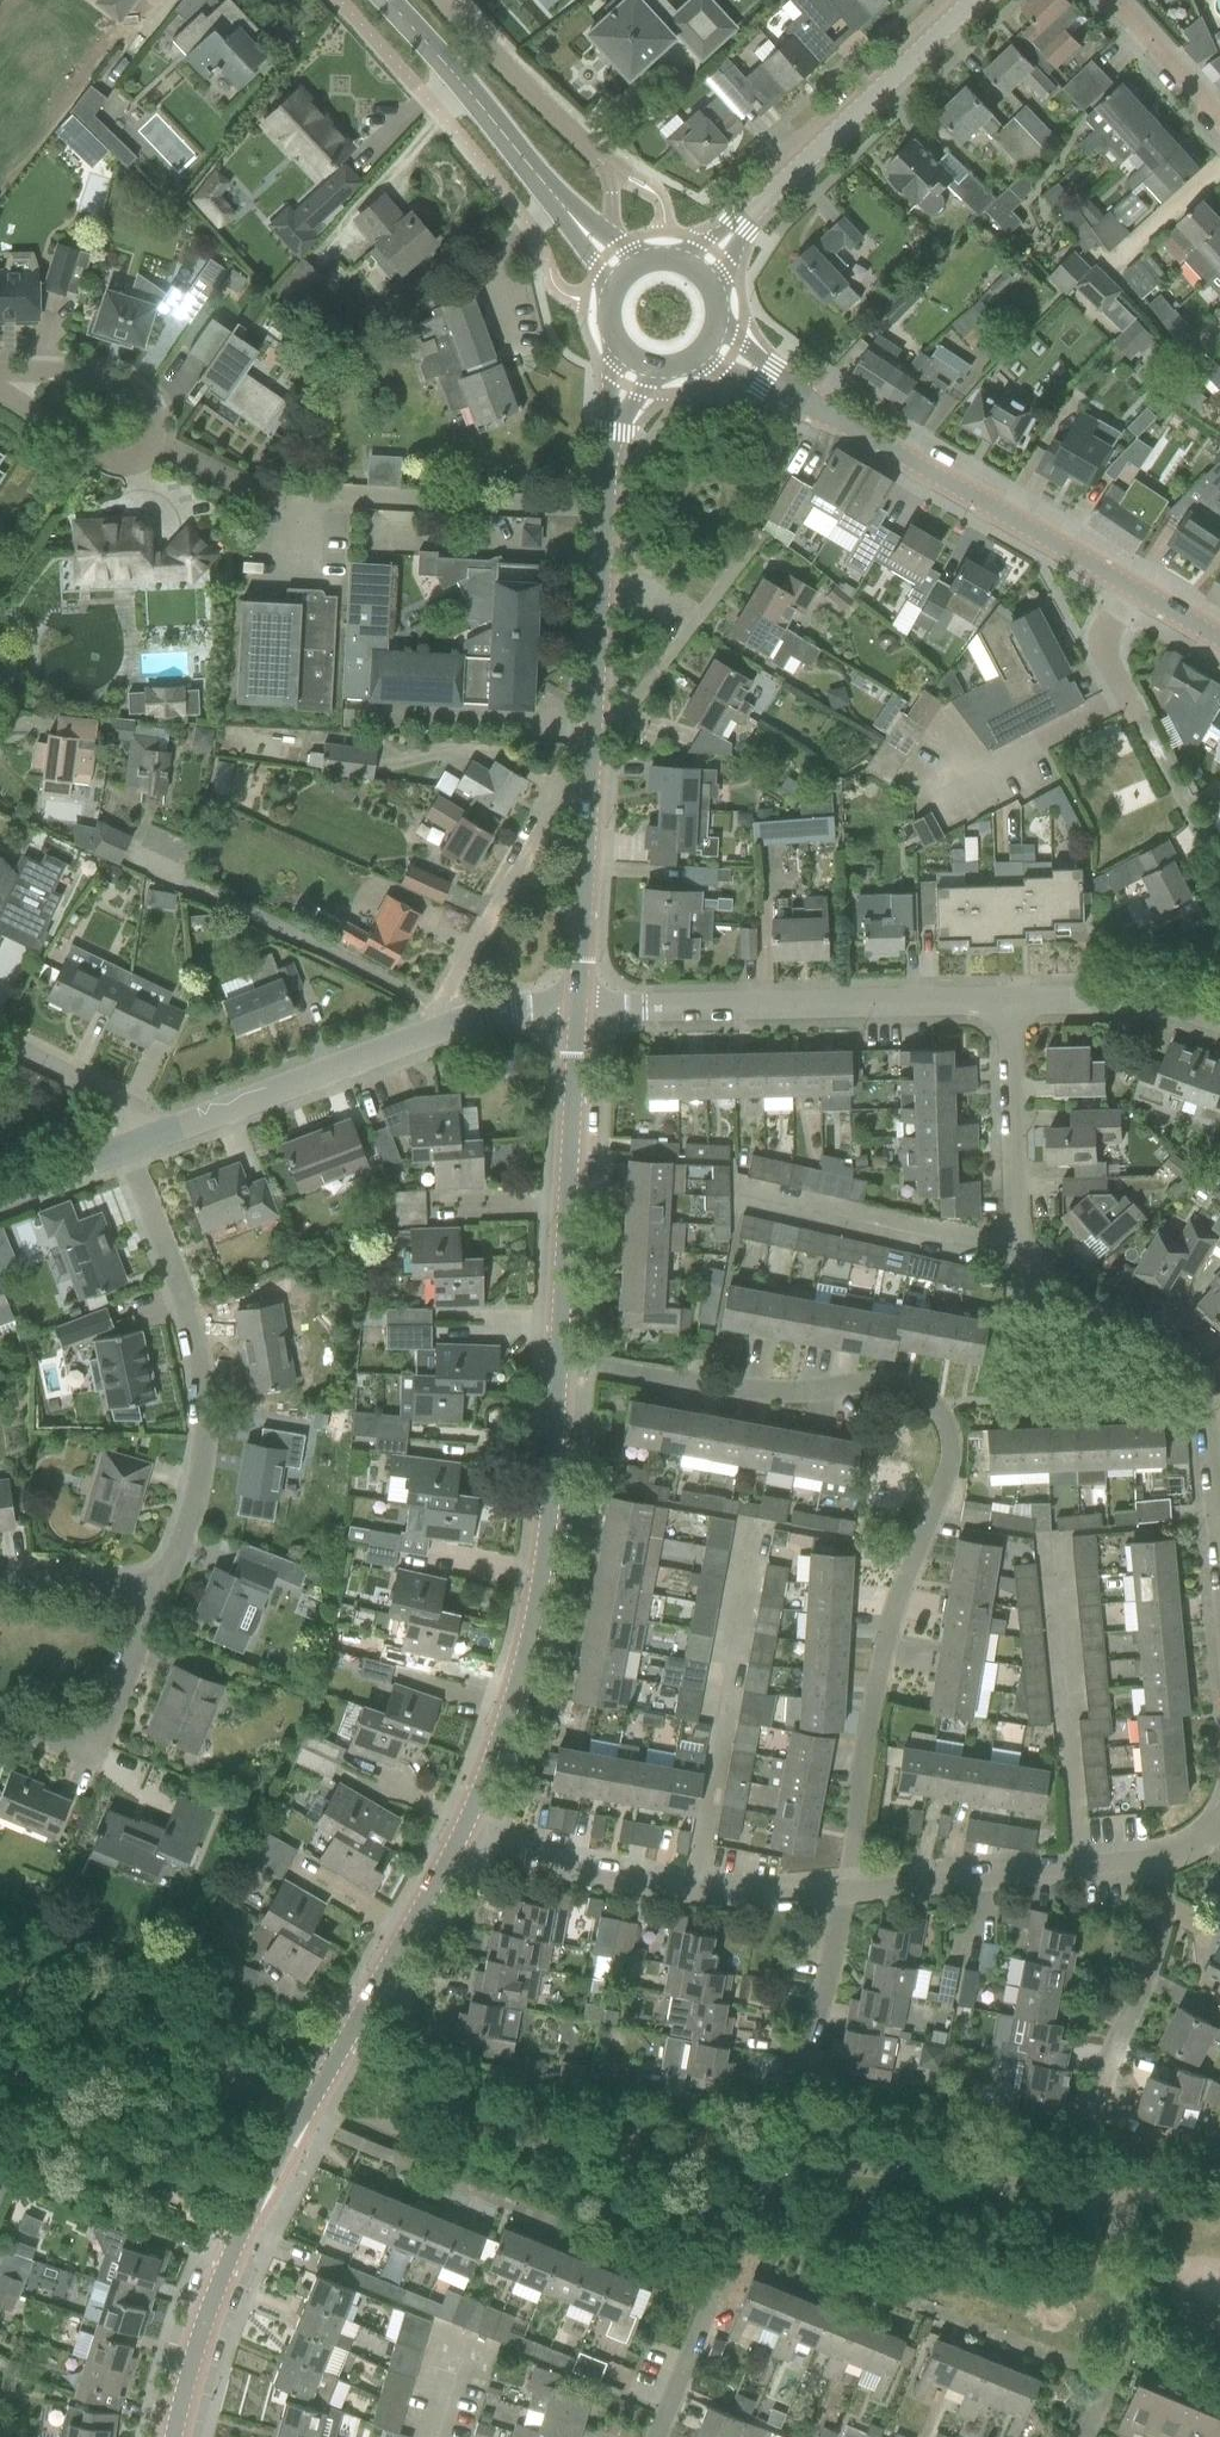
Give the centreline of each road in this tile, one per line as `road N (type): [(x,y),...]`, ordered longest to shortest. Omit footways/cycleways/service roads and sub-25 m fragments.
road 1 (residential): [(864,1872),(901,1596),(950,1469),(951,1434),(926,1394),(898,1384),(743,1392),(563,1364)]
road 2 (tertiary): [(174,2436),(203,2322),(245,2215),(466,1832)]
road 3 (tertiary): [(580,1011),(614,436)]
road 4 (residential): [(1219,1443),(1217,1388),(1200,1340),(1055,1282),(1034,1263),(1020,1214),(1016,998)]
road 5 (tertiary): [(466,1832),(515,1694),(541,1561),(563,1364)]
road 6 (residential): [(132,1141),(429,1026),(580,1011)]
road 7 (residential): [(149,1589),(192,1483),(201,1382),(194,1324),(132,1141)]
road 8 (residential): [(1016,998),(580,1011)]
road 9 (tertiary): [(1129,589),(770,381)]
road 10 (residential): [(466,1832),(701,1879),(781,1884),(864,1872)]
road 11 (tertiary): [(563,1364),(580,1011)]
road 12 (tertiary): [(742,228),(978,0)]
road 13 (residential): [(864,1872),(1079,1867),(1163,1855)]
road 14 (residential): [(614,238),(606,164),(518,80),(454,0)]
road 15 (residential): [(1100,2126),(1163,1940),(1163,1855)]
road 16 (tertiary): [(566,209),(389,0)]
road 17 (residential): [(0,1714),(67,1744),(97,1728),(149,1589)]
road 18 (residential): [(1193,820),(1112,659),(1113,619),(1129,589)]
road 19 (residential): [(797,2091),(864,1872)]
road 20 (residential): [(1219,1016),(1016,998)]
road 21 (residential): [(156,441),(156,420),(142,398),(109,382),(6,382)]
road 22 (residential): [(6,382),(41,420),(119,463),(156,441)]
road 23 (residential): [(132,1141),(120,1096),(0,1033)]
road 24 (residential): [(1219,120),(1115,0)]
road 25 (residential): [(0,1578),(30,1574),(149,1589)]
road 26 (residential): [(662,2436),(717,2300)]
road 27 (residential): [(0,1190),(132,1141)]

